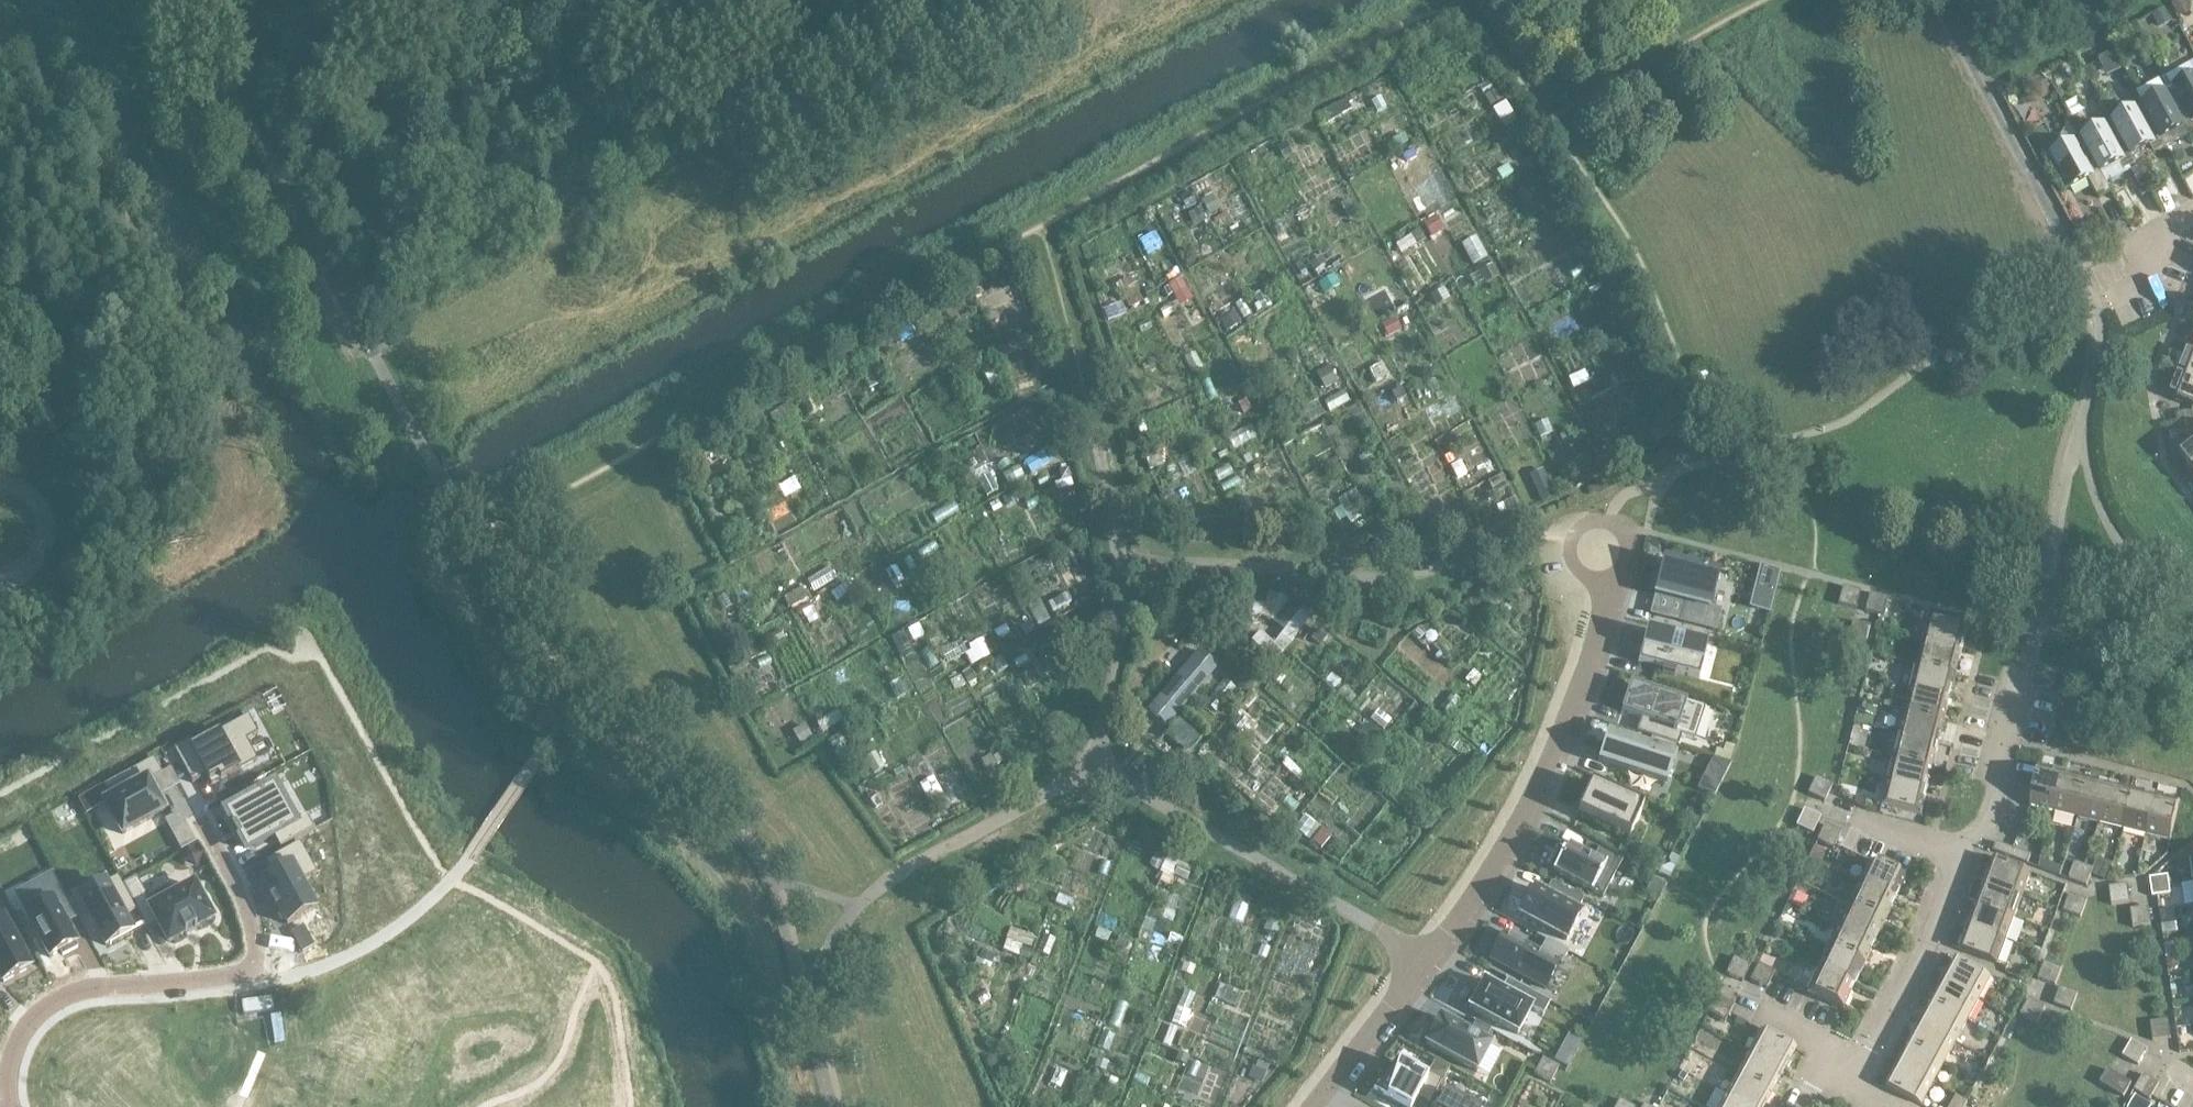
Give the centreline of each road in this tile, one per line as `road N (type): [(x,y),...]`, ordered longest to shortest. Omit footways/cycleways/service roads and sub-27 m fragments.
road 1 (residential): [(1804,1106),(1817,1082),(1867,1043),(1921,942),(1953,858),(1979,835),(1995,801),(2028,671)]
road 2 (residential): [(9,1106),(9,1066),(19,1038),(60,997),(88,987),(256,971),(241,900),(197,818)]
road 3 (residential): [(1421,966),(1508,840),(1580,703),(1609,545)]
road 4 (residential): [(1421,966),(1373,925),(1097,762)]
road 5 (unclassified): [(1461,558),(1393,578),(1169,564)]
road 6 (residential): [(1097,762),(903,869)]
road 7 (residential): [(1306,1106),(1421,966)]
road 8 (residential): [(1097,762),(1123,612)]
road 9 (unclassified): [(0,577),(34,558),(44,534),(41,508),(27,489),(0,484)]
road 10 (residential): [(2092,299),(2192,211)]

